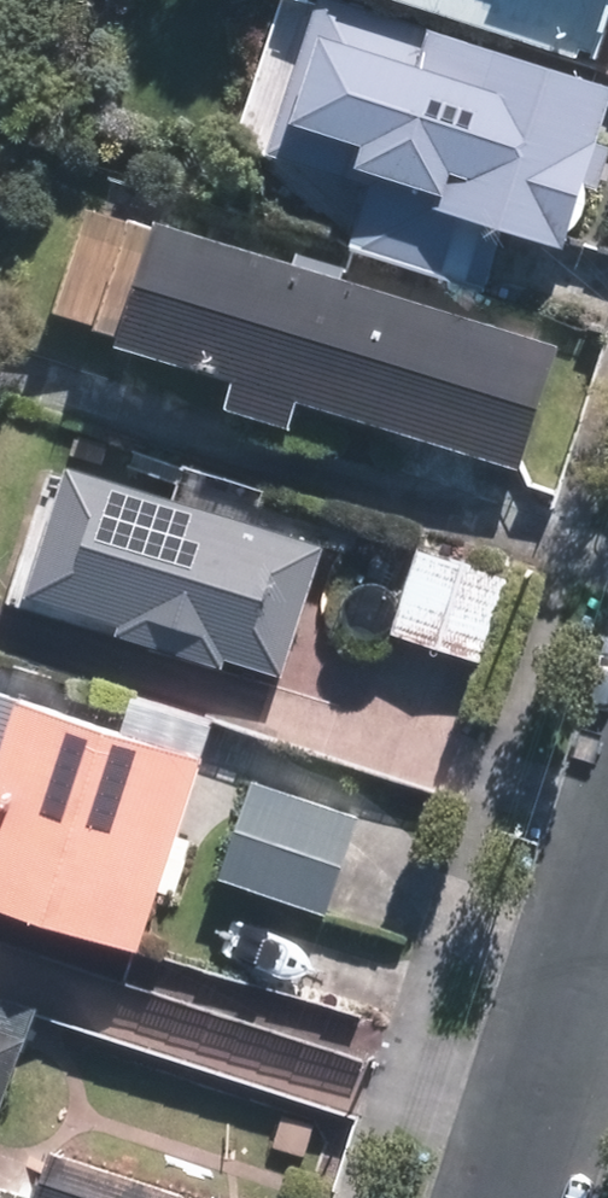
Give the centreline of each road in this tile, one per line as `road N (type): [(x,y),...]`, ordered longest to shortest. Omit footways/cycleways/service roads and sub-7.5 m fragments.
road 1 (residential): [(607,899),(512,1197)]

